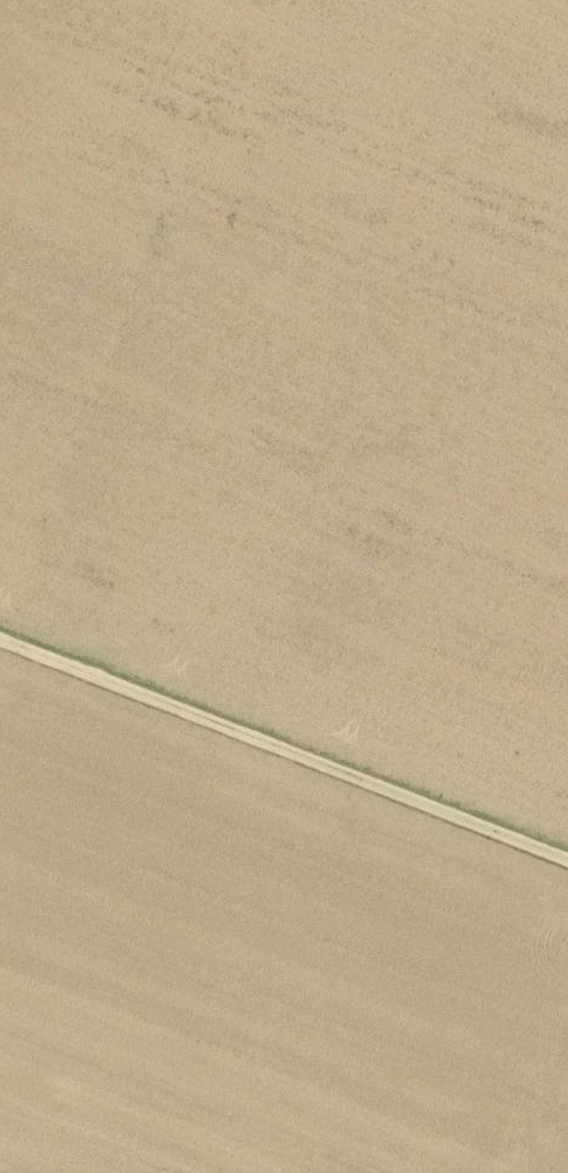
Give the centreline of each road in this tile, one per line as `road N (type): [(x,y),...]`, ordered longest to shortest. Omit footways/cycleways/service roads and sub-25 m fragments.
road 1 (track): [(0,656),(567,867)]

